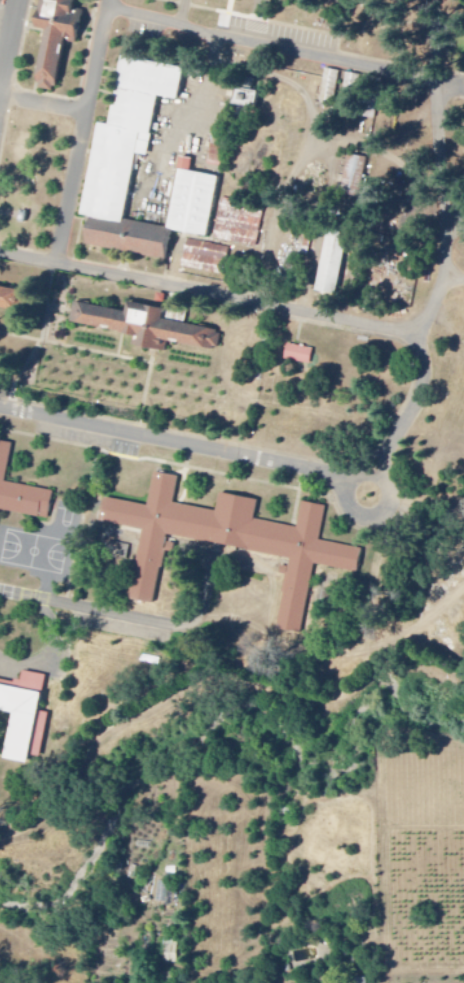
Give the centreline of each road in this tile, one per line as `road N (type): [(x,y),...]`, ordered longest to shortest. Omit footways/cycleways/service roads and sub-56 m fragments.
road 1 (track): [(0,848),(70,804),(117,733),(197,688),(234,682),(330,701),(362,639),(381,524)]
road 2 (residential): [(385,463),(426,385),(427,357),(411,335),(440,310),(452,275),(457,191),(447,0)]
road 3 (residential): [(411,335),(0,255)]
road 4 (residential): [(385,463),(366,475),(330,475),(0,407)]
road 5 (residential): [(463,85),(110,14)]
road 6 (residential): [(58,266),(113,0)]
road 7 (residential): [(385,463),(395,508),(381,524),(356,515),(345,476)]

